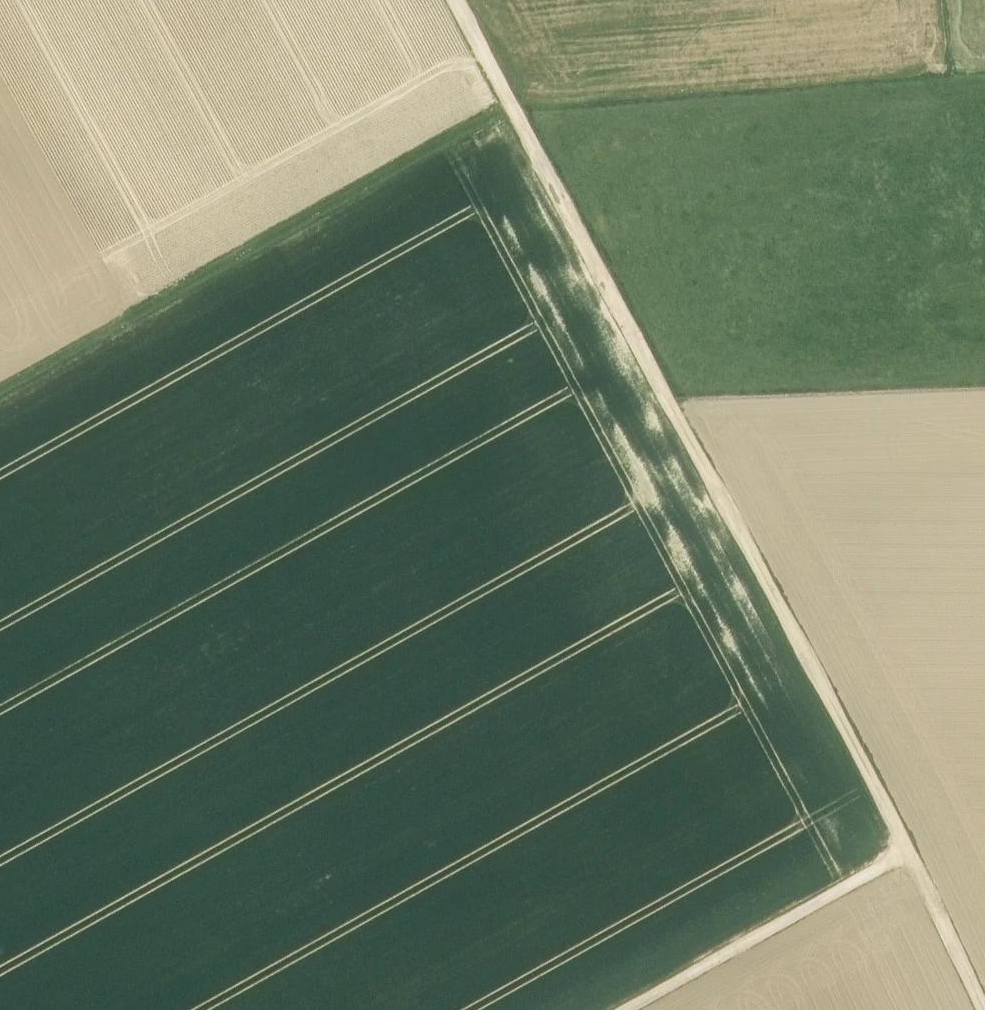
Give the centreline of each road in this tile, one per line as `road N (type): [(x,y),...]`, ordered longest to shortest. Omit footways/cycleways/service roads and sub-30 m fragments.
road 1 (track): [(907,851),(456,0)]
road 2 (track): [(624,1009),(907,851)]
road 3 (track): [(982,1009),(907,851)]

